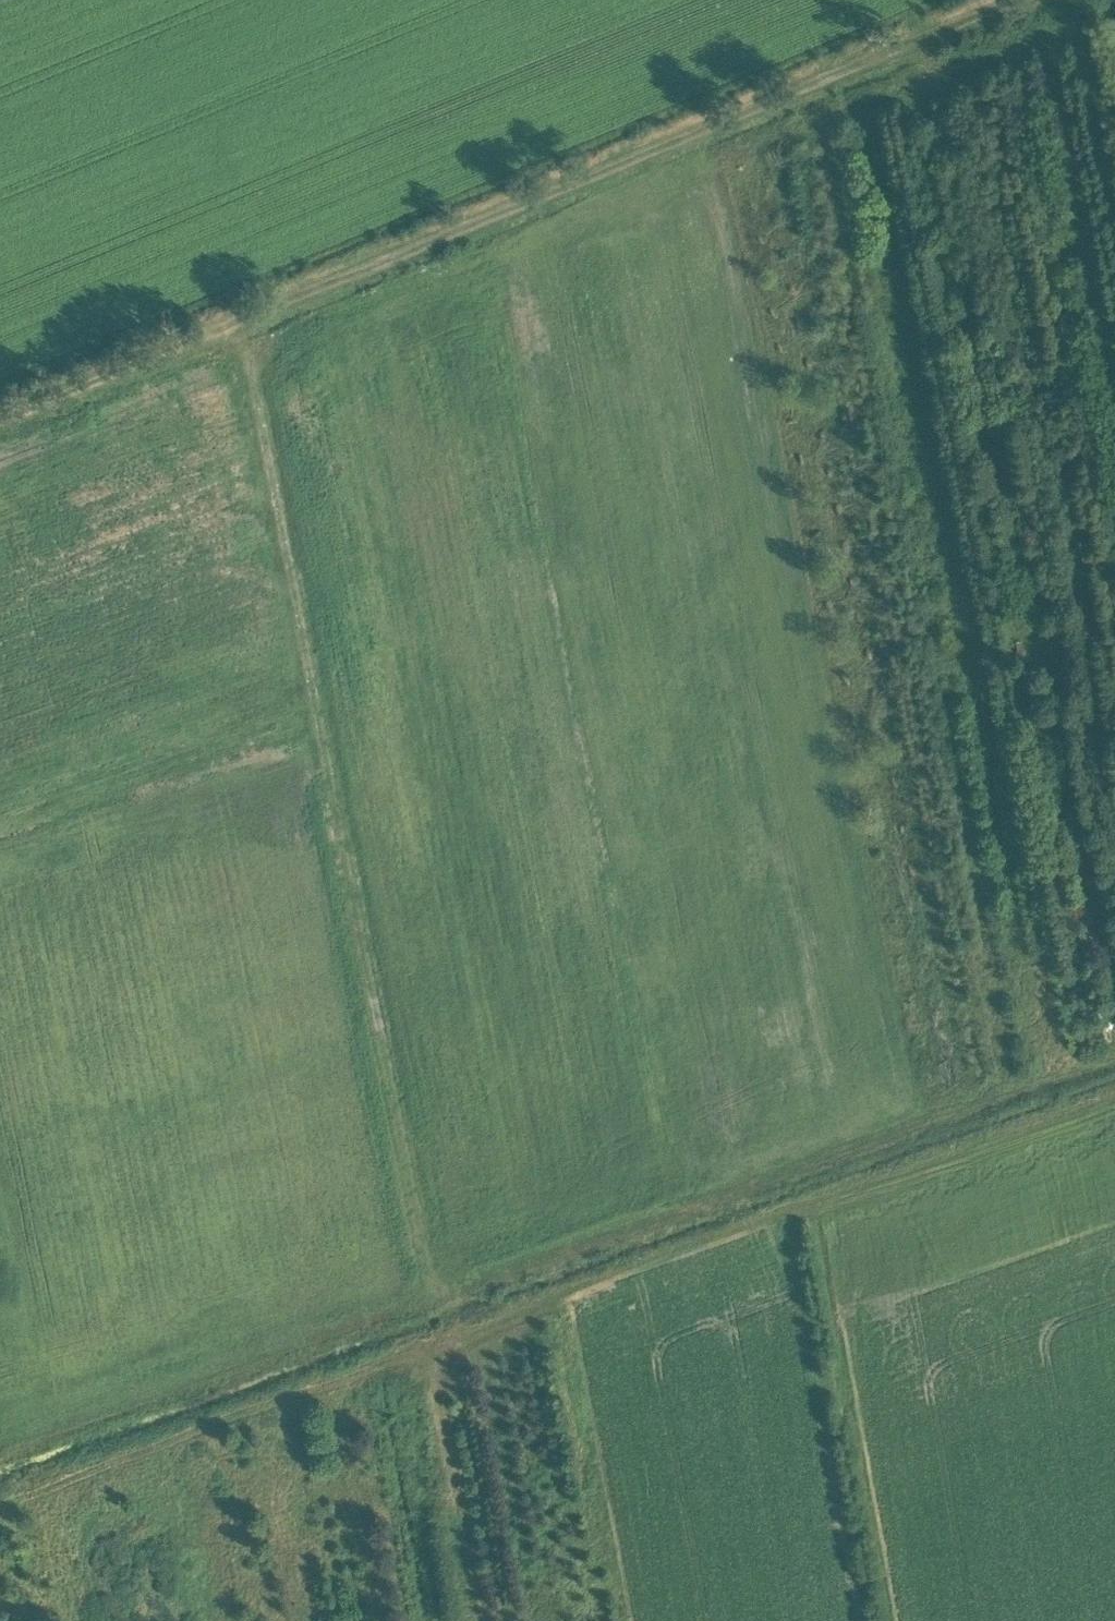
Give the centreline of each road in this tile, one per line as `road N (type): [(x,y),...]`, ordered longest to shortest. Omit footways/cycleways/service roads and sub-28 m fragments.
road 1 (track): [(1041,0),(0,434)]

